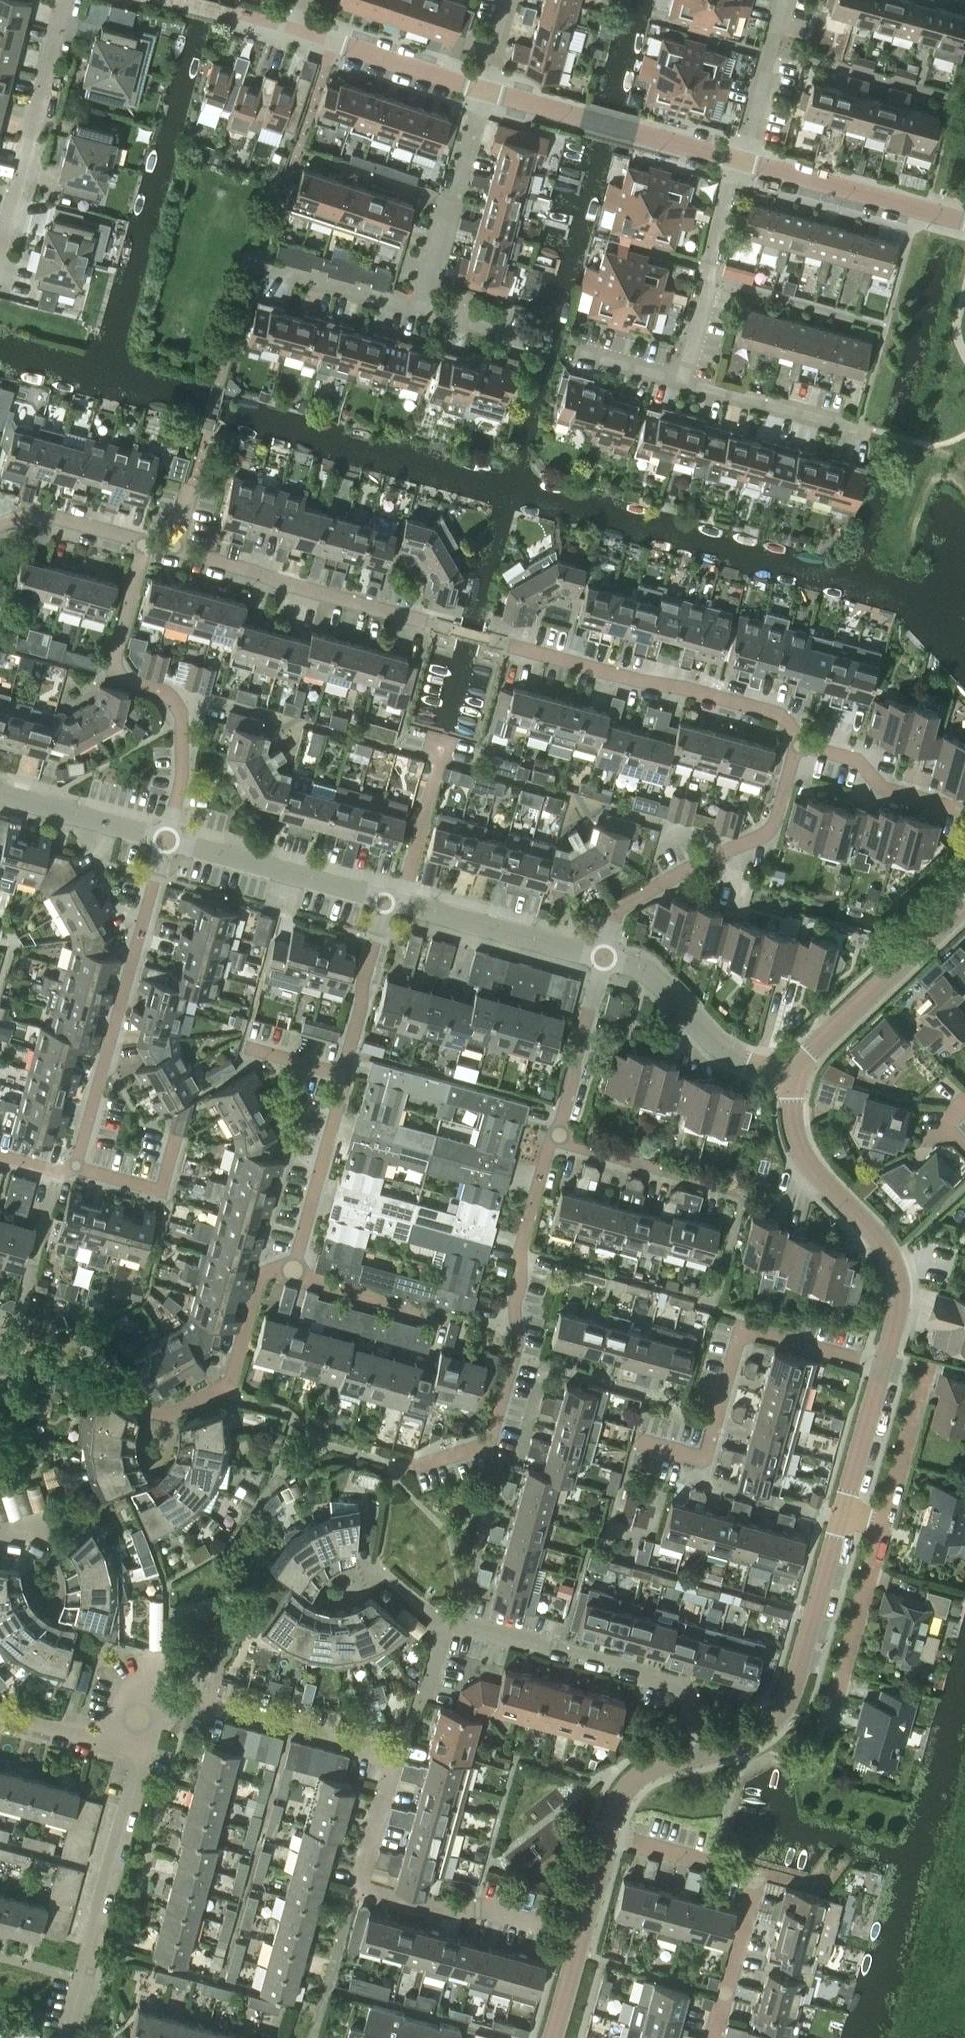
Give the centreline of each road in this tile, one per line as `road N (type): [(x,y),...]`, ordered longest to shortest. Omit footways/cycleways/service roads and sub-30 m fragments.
road 1 (residential): [(544,1924),(356,1890),(392,1757),(155,1692),(141,1750)]
road 2 (residential): [(705,1754),(684,1684),(445,1621),(376,1569)]
road 3 (residential): [(415,1467),(489,1444),(550,1150)]
road 4 (tertiary): [(550,2037),(619,1800),(647,1769),(705,1754)]
road 5 (residential): [(167,837),(76,1168)]
road 6 (residential): [(883,1370),(744,1333),(705,1459),(643,1443)]
road 7 (tertiary): [(883,1370),(903,1301),(895,1256),(810,1164),(785,1077)]
road 8 (residential): [(797,744),(770,710),(491,637)]
road 9 (residential): [(603,958),(617,910),(770,828),(797,744)]
road 10 (tertiary): [(705,1754),(750,1737),(790,1692),(840,1518)]
road 11 (residential): [(172,552),(442,624)]
road 12 (residential): [(0,270),(69,0)]
road 13 (residential): [(79,2021),(141,1750)]
road 14 (residential): [(745,163),(488,88)]
road 15 (tertiary): [(785,1077),(964,905)]
road 16 (residential): [(413,311),(488,88)]
road 17 (residential): [(685,386),(745,163)]
road 18 (residential): [(387,898),(167,837)]
road 19 (residential): [(964,227),(745,163)]
road 20 (residential): [(785,1077),(742,1060),(643,969),(603,958)]
road 21 (residential): [(156,1416),(233,1377),(264,1278),(291,1272)]
road 22 (residential): [(603,958),(403,901)]
road 23 (residential): [(291,1272),(345,1073)]
road 24 (residential): [(881,1528),(828,1724)]
road 25 (residential): [(745,1199),(550,1150)]
road 26 (residential): [(167,837),(183,776),(182,724),(119,667)]
road 27 (residential): [(550,1150),(603,958)]
road 28 (residential): [(488,88),(298,33)]
road 29 (residential): [(345,1073),(387,898)]
road 30 (residential): [(858,434),(685,386)]
road 31 (residential): [(958,813),(879,785),(857,762),(797,744)]
road 32 (residential): [(167,837),(0,789)]
road 33 (residential): [(745,163),(788,0)]
road 34 (residential): [(712,2037),(756,1876)]
road 35 (residential): [(926,1368),(881,1528)]
road 36 (residential): [(413,311),(255,271)]
road 37 (residential): [(291,1272),(444,1317)]
road 38 (residential): [(403,901),(442,750)]
road 39 (tertiary): [(840,1518),(883,1370)]
road 40 (residential): [(0,525),(59,523),(147,546)]
road 41 (residential): [(141,1750),(0,1714)]
road 42 (residential): [(175,1147),(162,1192),(76,1168)]
road 43 (residential): [(119,667),(147,546)]
road 44 (residential): [(640,1844),(756,1876)]

